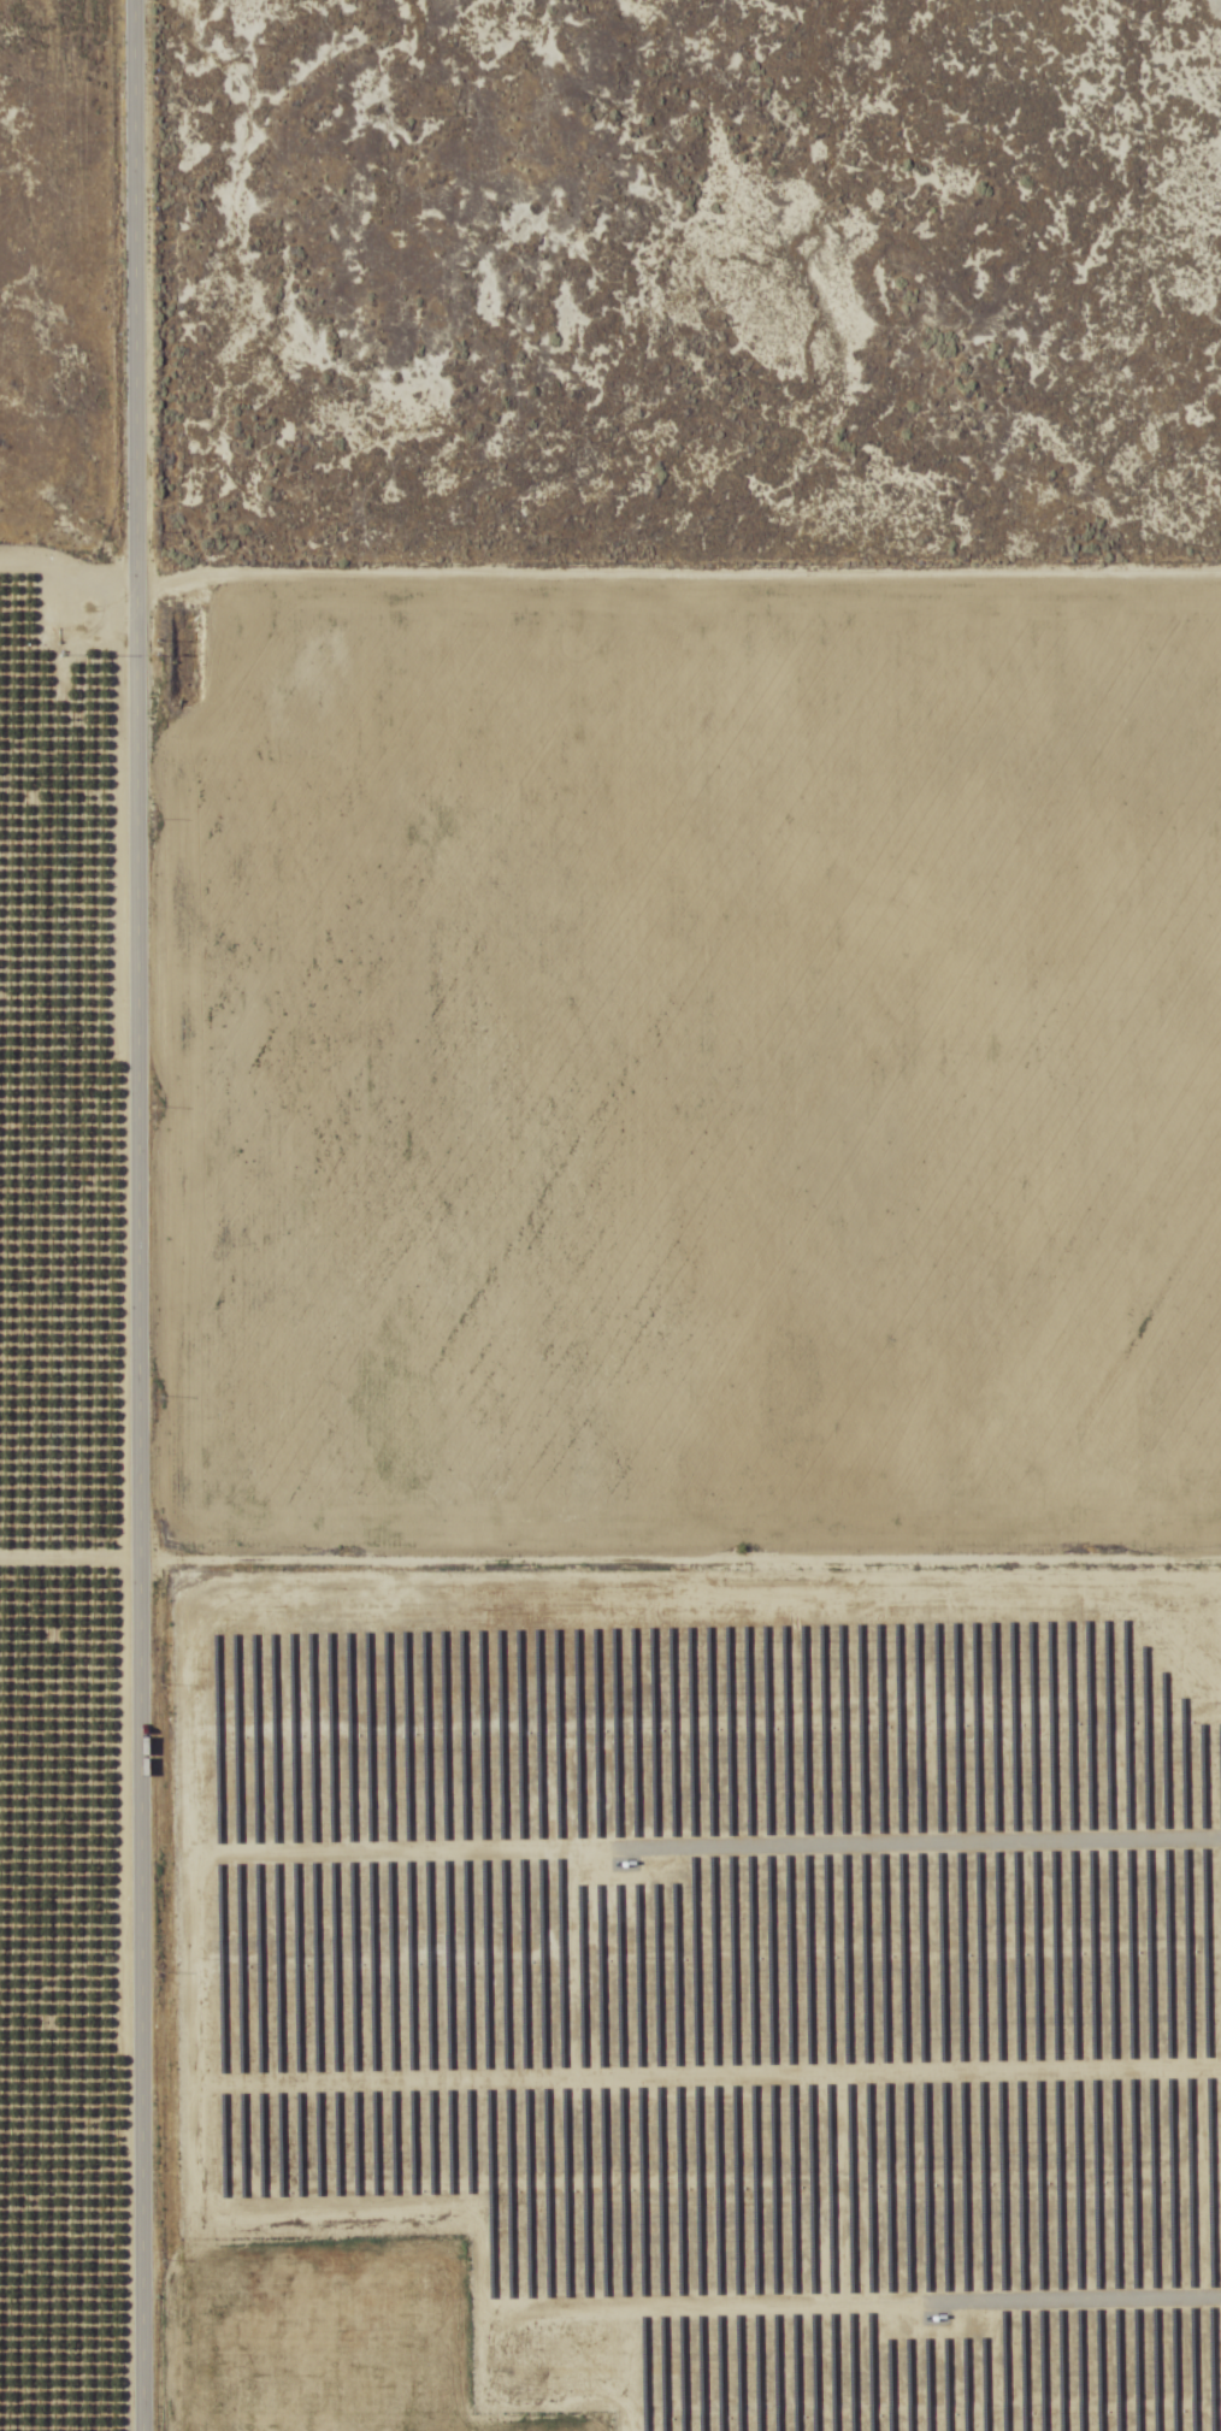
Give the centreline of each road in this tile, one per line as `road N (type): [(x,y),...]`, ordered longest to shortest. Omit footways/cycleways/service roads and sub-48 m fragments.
road 1 (tertiary): [(143,2430),(135,0)]

